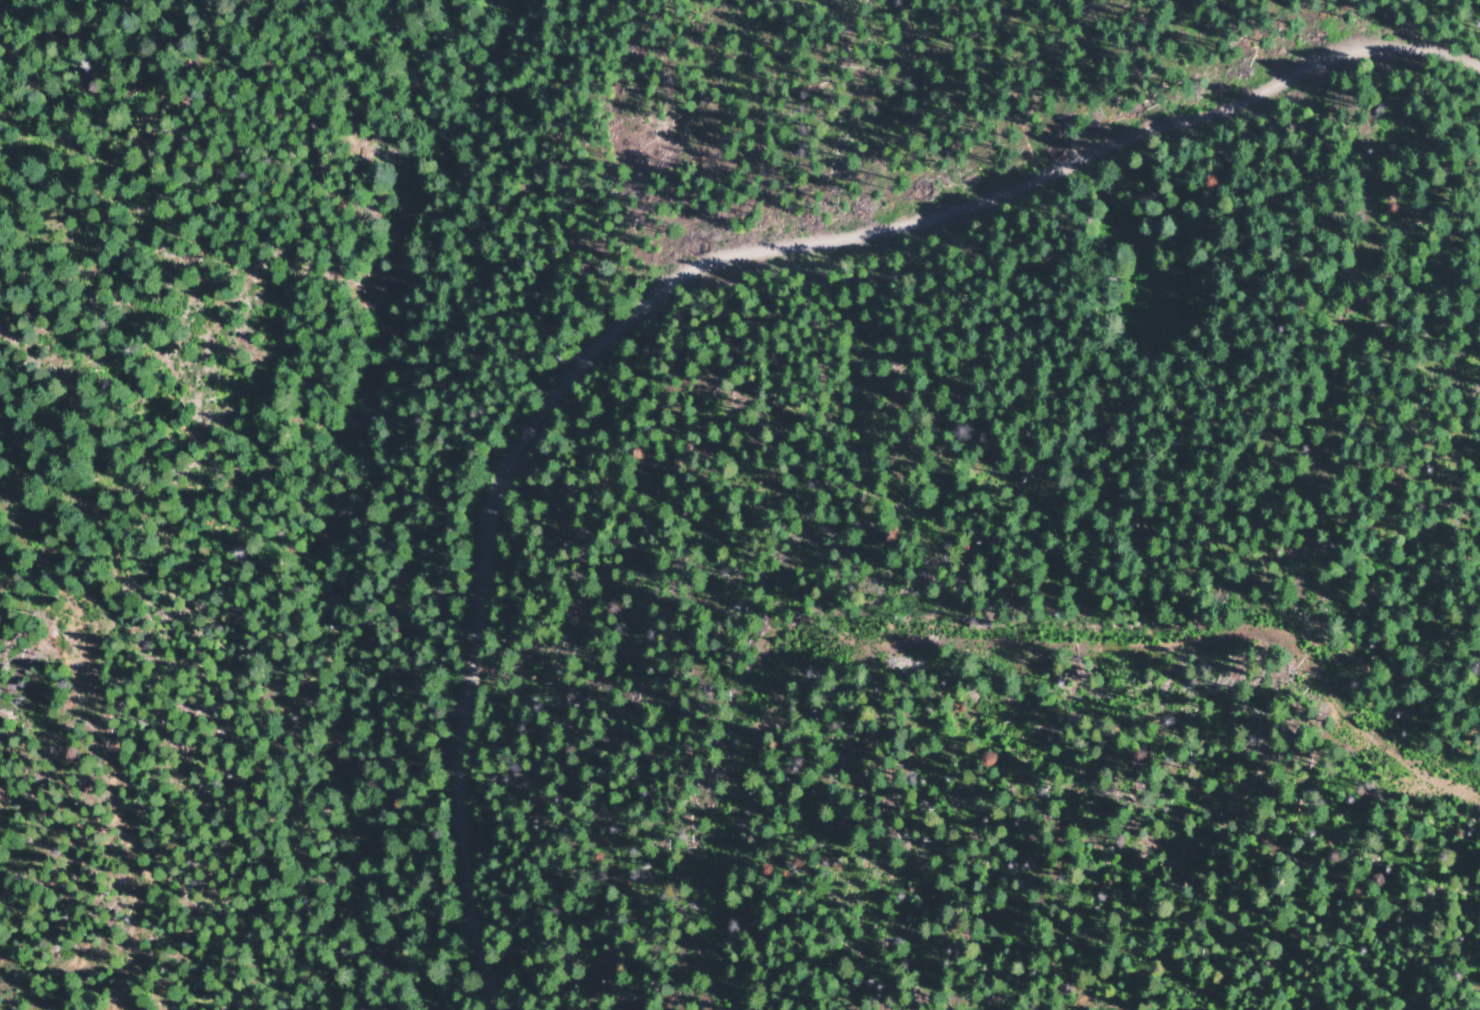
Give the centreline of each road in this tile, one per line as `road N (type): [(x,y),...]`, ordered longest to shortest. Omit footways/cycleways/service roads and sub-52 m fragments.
road 1 (residential): [(488,1009),(448,856),(460,686),(480,590),(488,479),(562,366),(637,297),(703,266),(920,219),(1364,45),(1479,71)]

